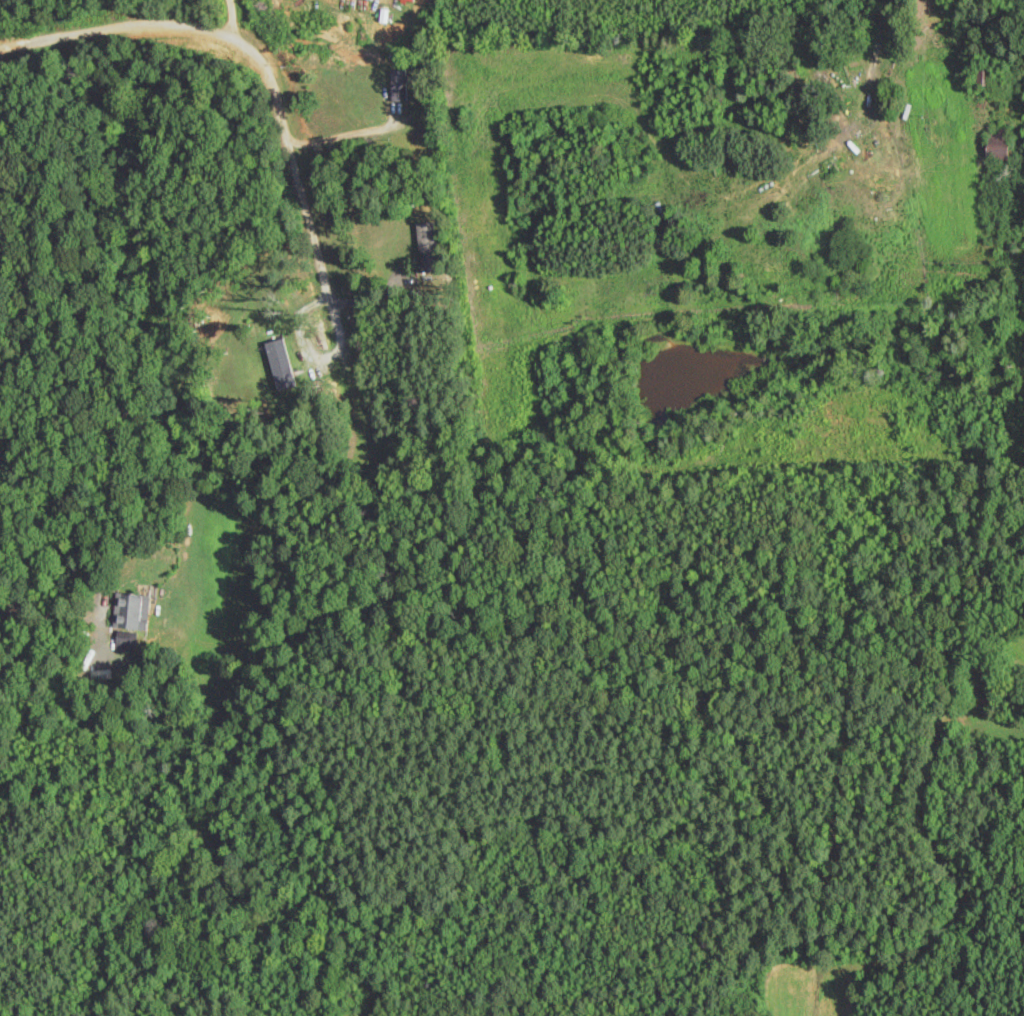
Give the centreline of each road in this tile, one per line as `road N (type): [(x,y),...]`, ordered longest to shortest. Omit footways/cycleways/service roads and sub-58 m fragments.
road 1 (residential): [(0,46),(167,28),(232,39),(261,57),(332,291)]

